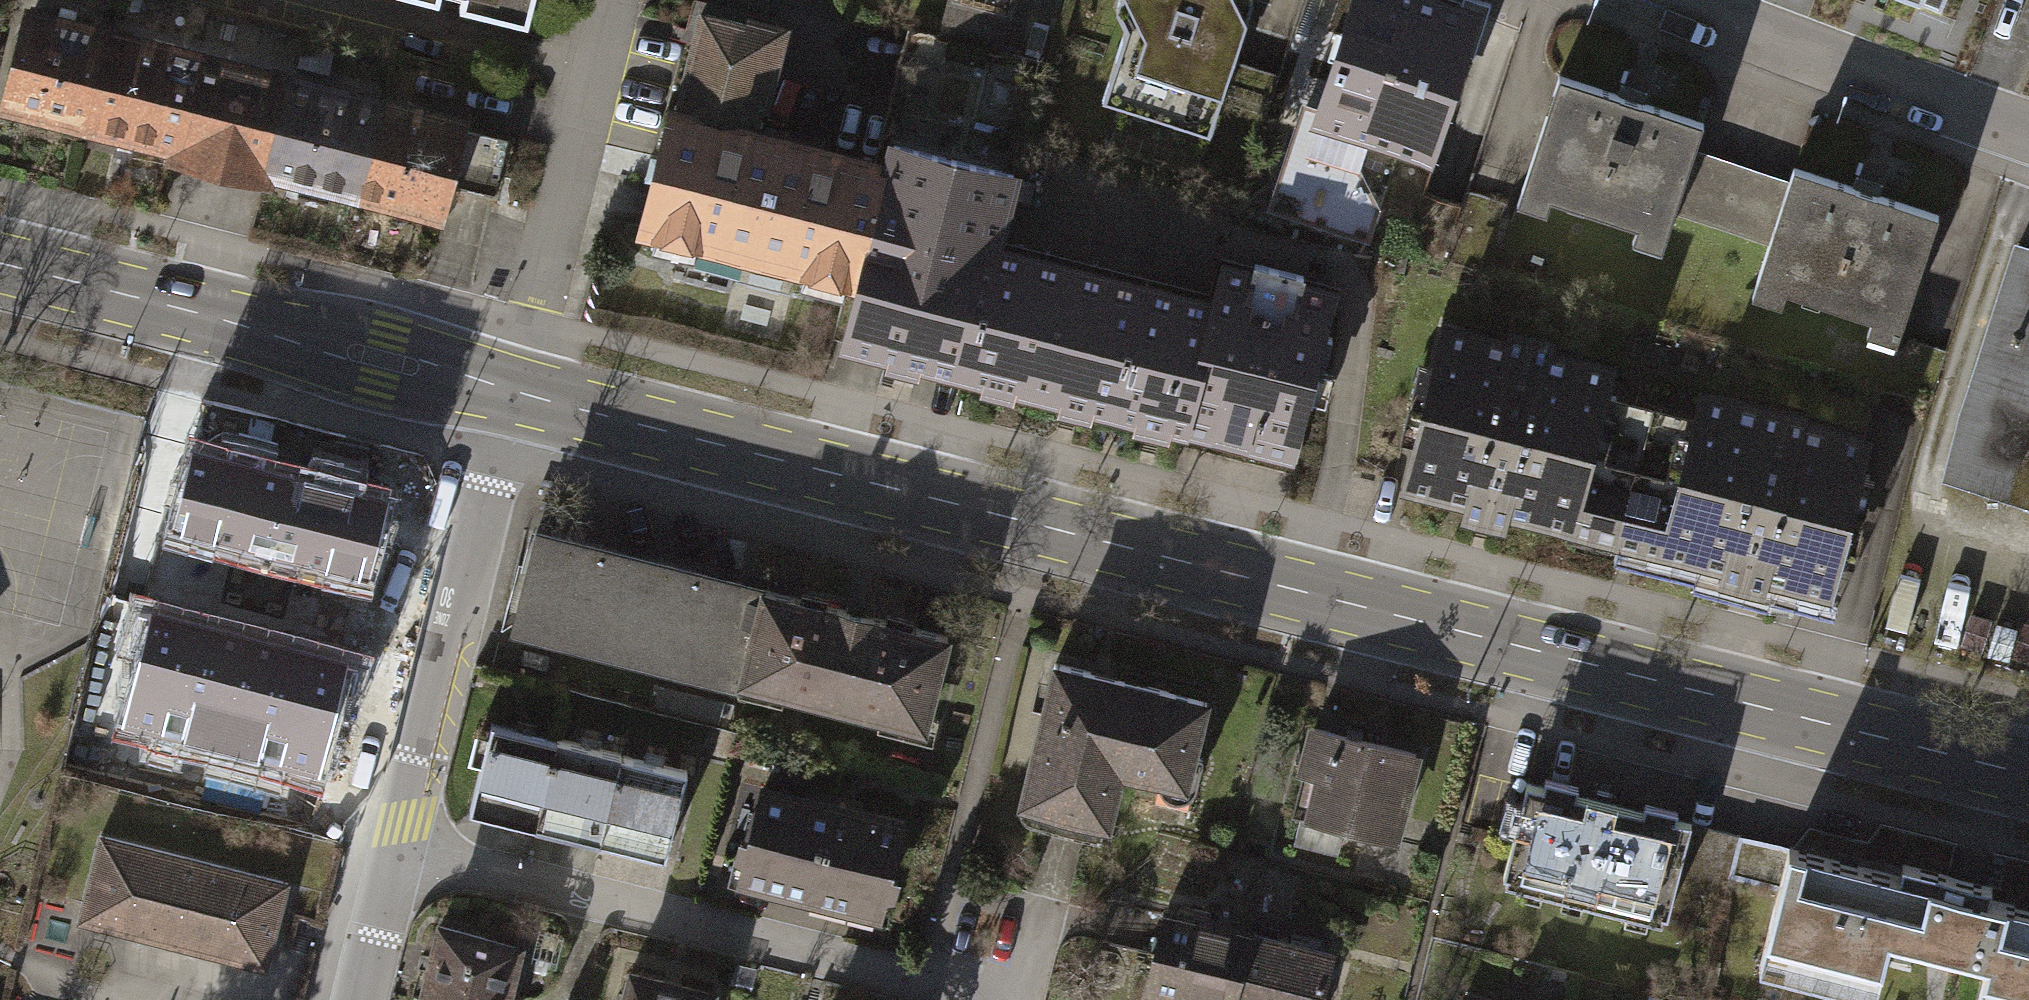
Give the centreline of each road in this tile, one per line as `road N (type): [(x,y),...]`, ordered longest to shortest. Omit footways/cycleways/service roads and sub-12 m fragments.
road 1 (tertiary): [(2028,775),(504,393)]
road 2 (residential): [(395,851),(919,981),(966,999)]
road 3 (tertiary): [(504,393),(0,265)]
road 4 (residential): [(504,393),(395,851)]
road 5 (residential): [(608,0),(504,393)]
road 6 (residential): [(1684,0),(2028,132)]
road 7 (residential): [(395,851),(359,999)]

